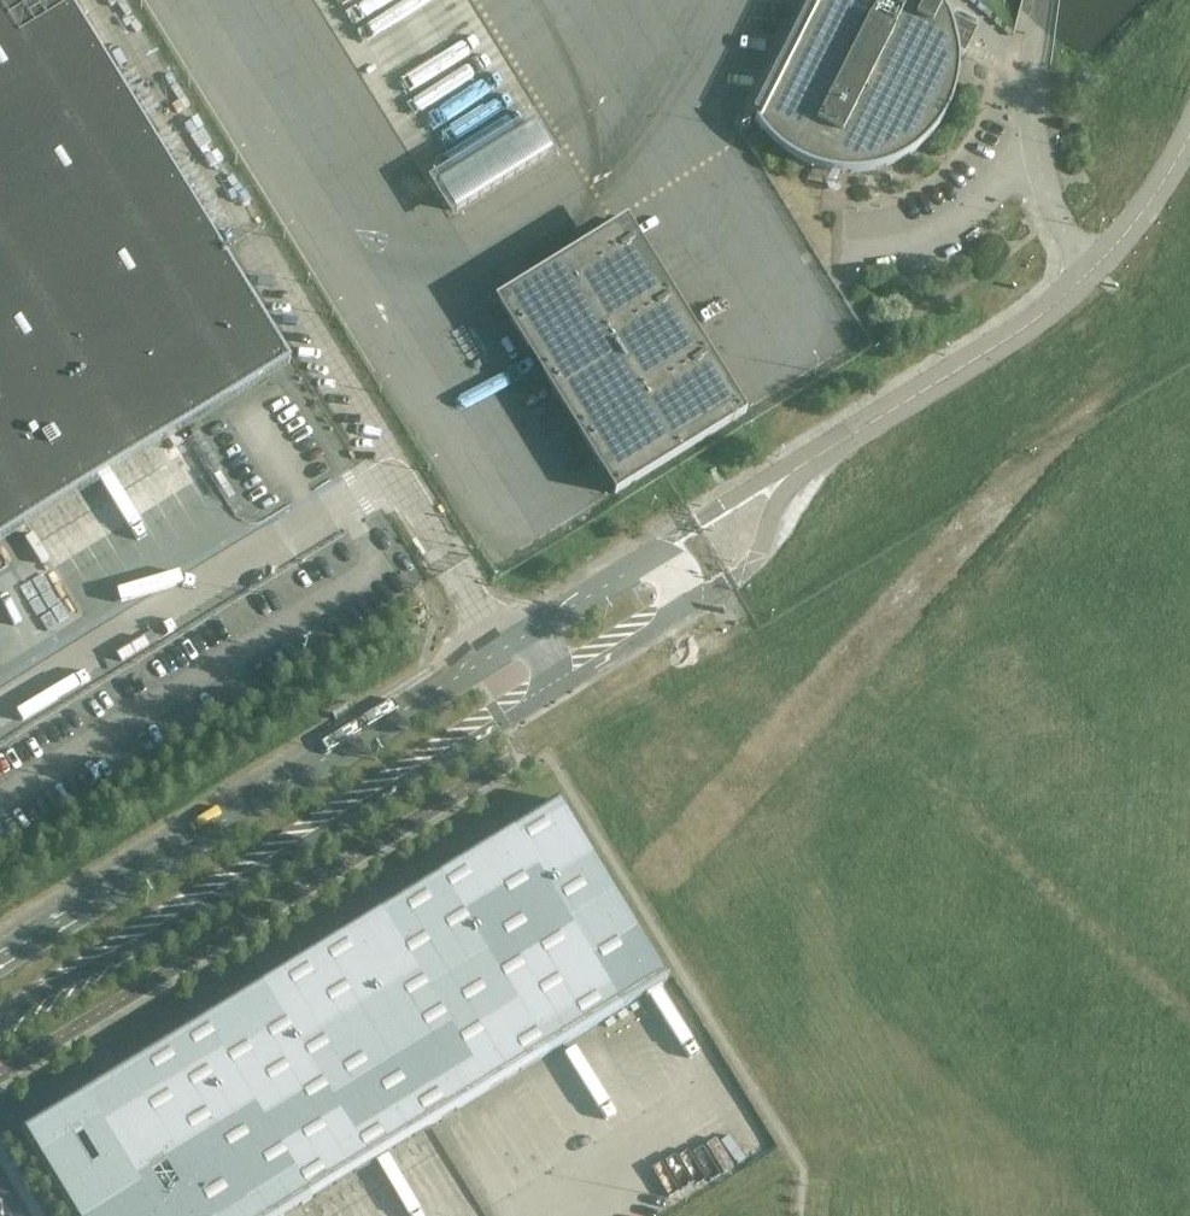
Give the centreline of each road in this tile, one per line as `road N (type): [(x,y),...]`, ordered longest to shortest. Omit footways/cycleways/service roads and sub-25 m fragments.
road 1 (unclassified): [(0,1023),(551,684)]
road 2 (unclassified): [(522,637),(0,958)]
road 3 (unclassified): [(551,684),(681,605),(652,557),(522,637)]

